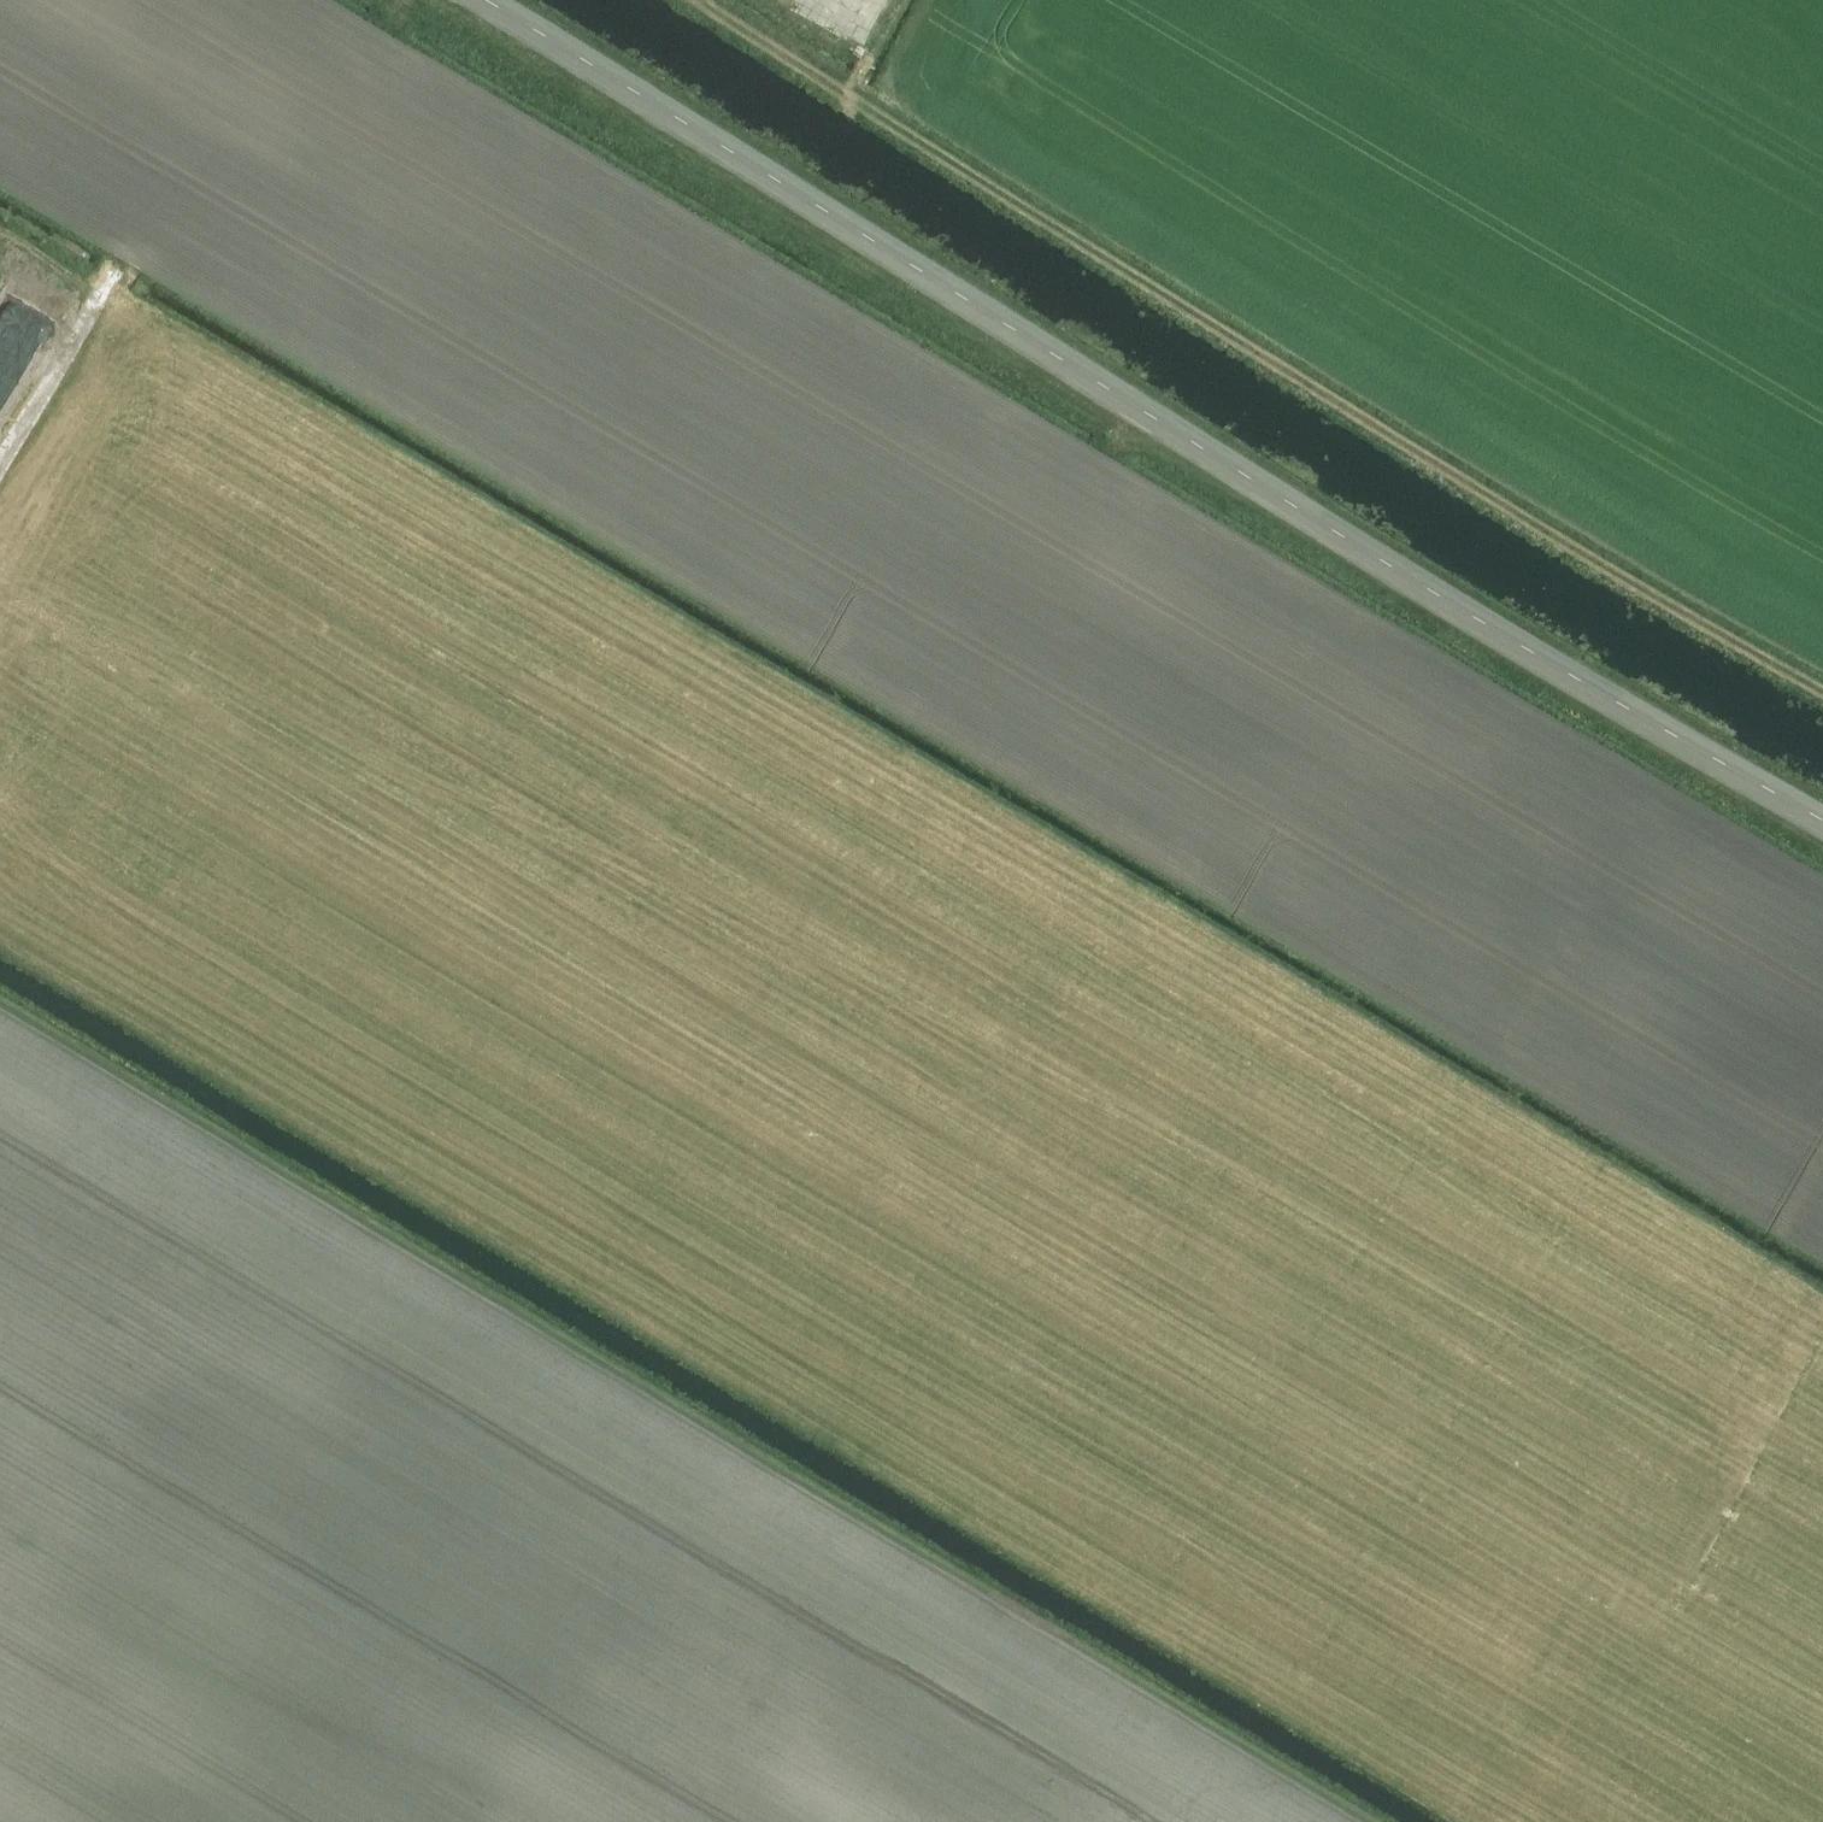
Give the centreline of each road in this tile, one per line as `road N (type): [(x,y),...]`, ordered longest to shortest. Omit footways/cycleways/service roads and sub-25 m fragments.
road 1 (track): [(0,1001),(1364,1821)]
road 2 (secondary): [(1822,820),(1533,658),(483,0)]

